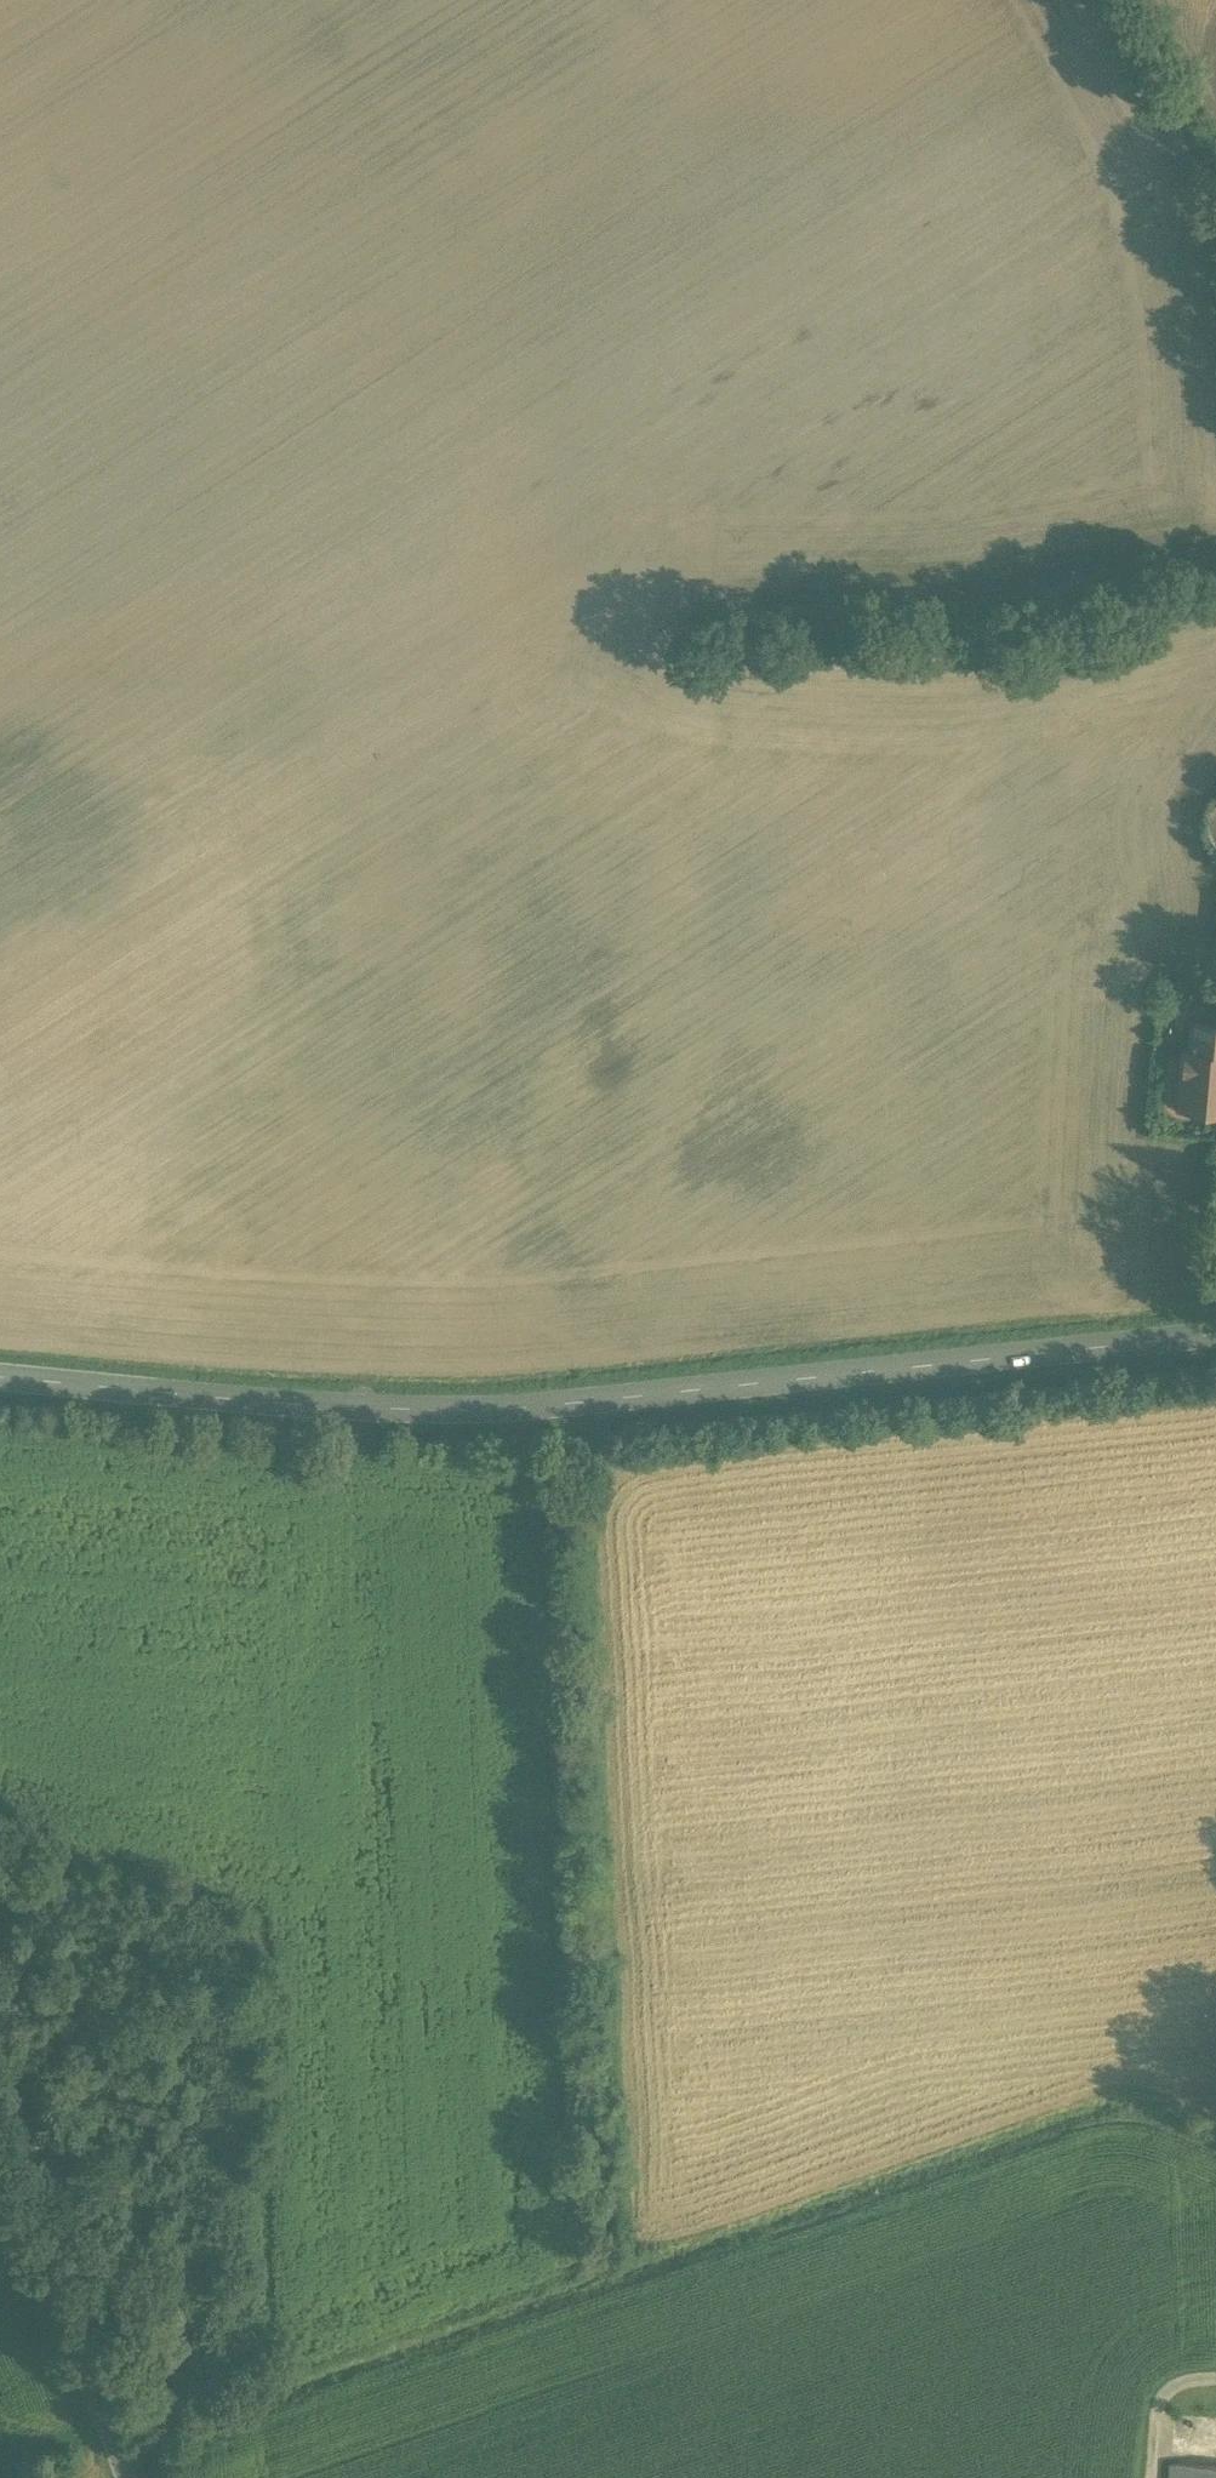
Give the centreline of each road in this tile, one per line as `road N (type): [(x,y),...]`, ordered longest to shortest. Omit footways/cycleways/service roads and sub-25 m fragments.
road 1 (tertiary): [(0,1376),(273,1401),(466,1408),(1215,1332)]
road 2 (unclassified): [(124,2477),(65,2334),(0,2226)]

